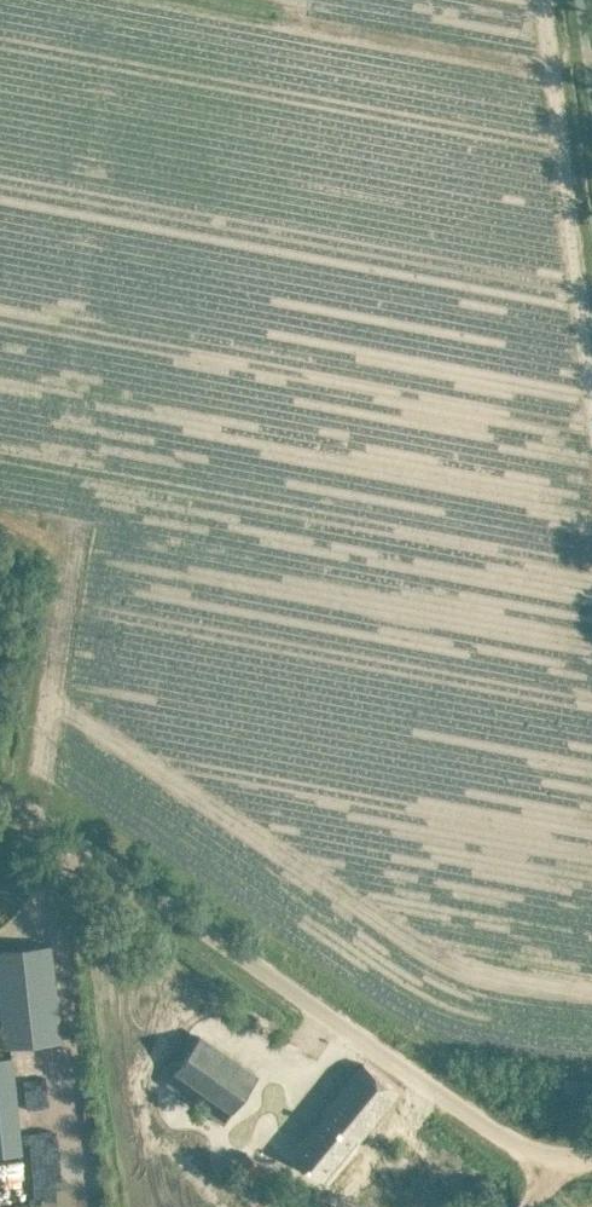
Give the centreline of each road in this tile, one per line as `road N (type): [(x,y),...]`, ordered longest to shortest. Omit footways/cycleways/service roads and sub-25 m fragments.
road 1 (unclassified): [(591,1156),(528,1148),(489,1127),(0,793)]

